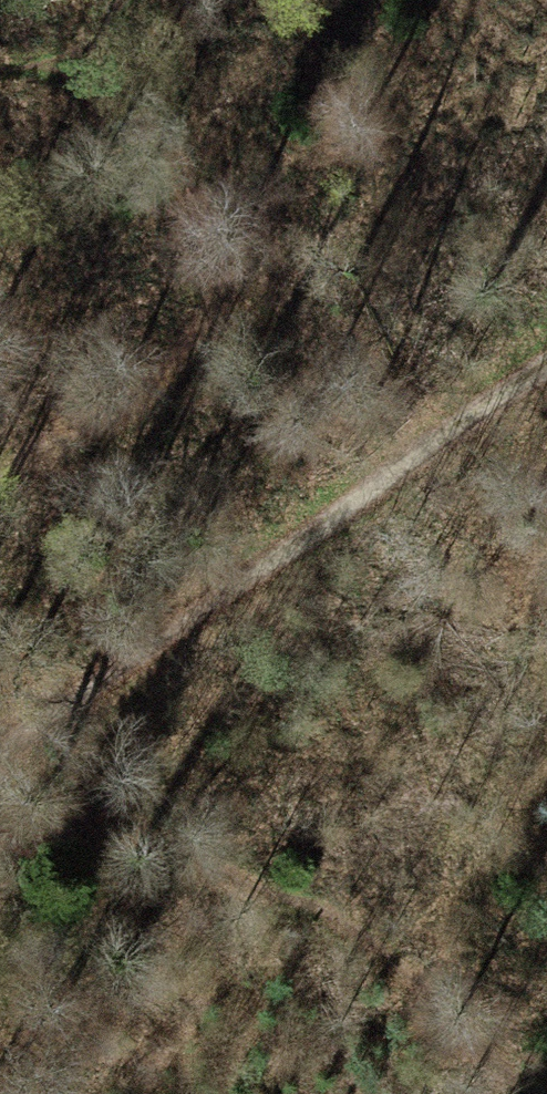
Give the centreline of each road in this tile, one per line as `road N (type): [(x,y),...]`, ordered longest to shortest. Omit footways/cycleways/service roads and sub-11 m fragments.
road 1 (motorway): [(546,452),(0,1018)]
road 2 (track): [(0,745),(546,344)]
road 3 (motorway): [(353,1093),(546,900)]

